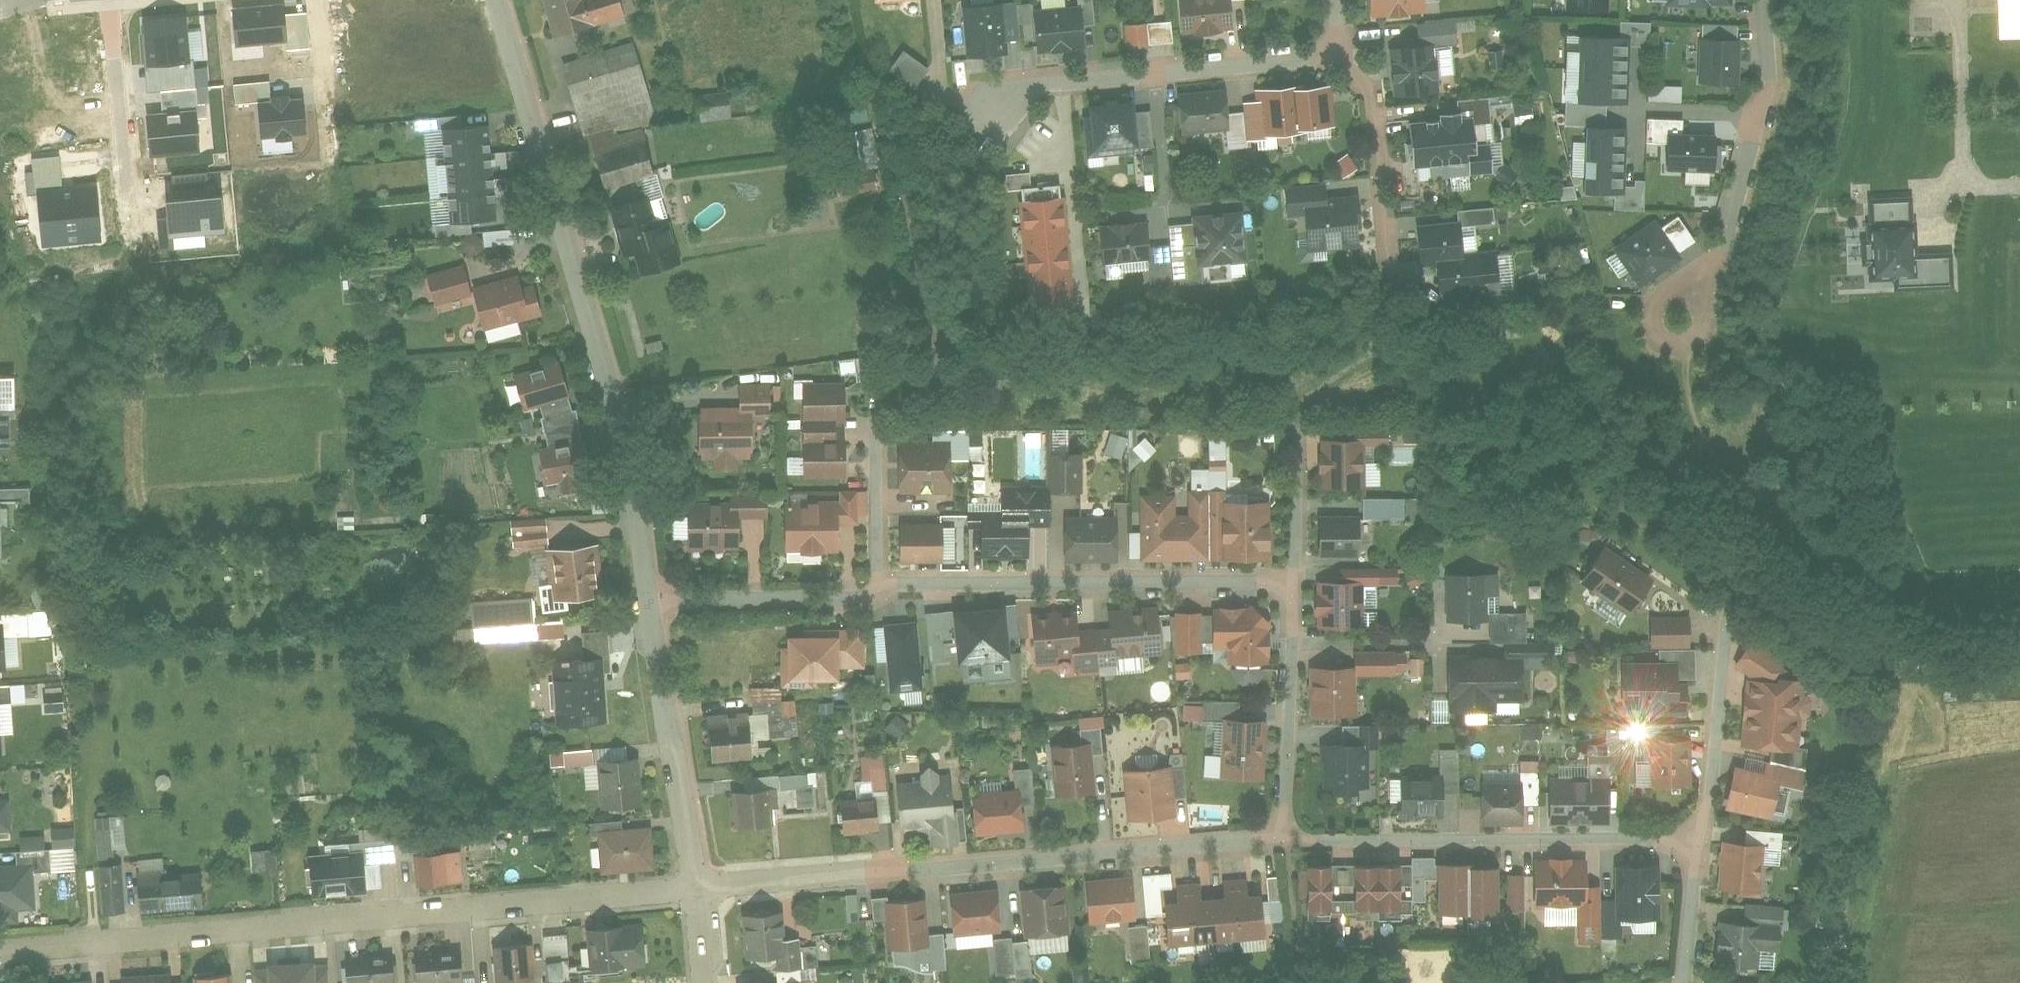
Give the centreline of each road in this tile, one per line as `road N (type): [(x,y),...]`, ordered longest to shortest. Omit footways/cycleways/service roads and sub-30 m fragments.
road 1 (residential): [(0,954),(696,890)]
road 2 (residential): [(500,0),(536,109),(630,478),(648,600)]
road 3 (residential): [(1280,836),(1304,844),(1698,843)]
road 4 (residential): [(880,581),(1293,581)]
road 5 (residential): [(876,874),(1280,836)]
road 6 (residential): [(986,111),(1018,87),(1338,53)]
road 7 (residential): [(648,600),(696,890)]
road 8 (residential): [(1293,581),(1280,836)]
road 9 (residential): [(648,600),(880,600),(880,581)]
road 10 (residential): [(2019,185),(1964,186),(1959,0)]
road 11 (residential): [(1338,53),(1373,89),(1389,269)]
road 12 (residential): [(1759,111),(1727,249),(1680,318)]
road 13 (residential): [(1698,843),(1719,626)]
road 14 (residential): [(110,0),(130,204)]
road 15 (residential): [(696,890),(876,874)]
road 16 (residential): [(1293,581),(1294,416)]
road 17 (residential): [(880,581),(877,426)]
road 18 (residential): [(315,0),(333,149)]
road 19 (residential): [(1698,843),(1686,982)]
road 20 (residential): [(1759,111),(1638,109)]

